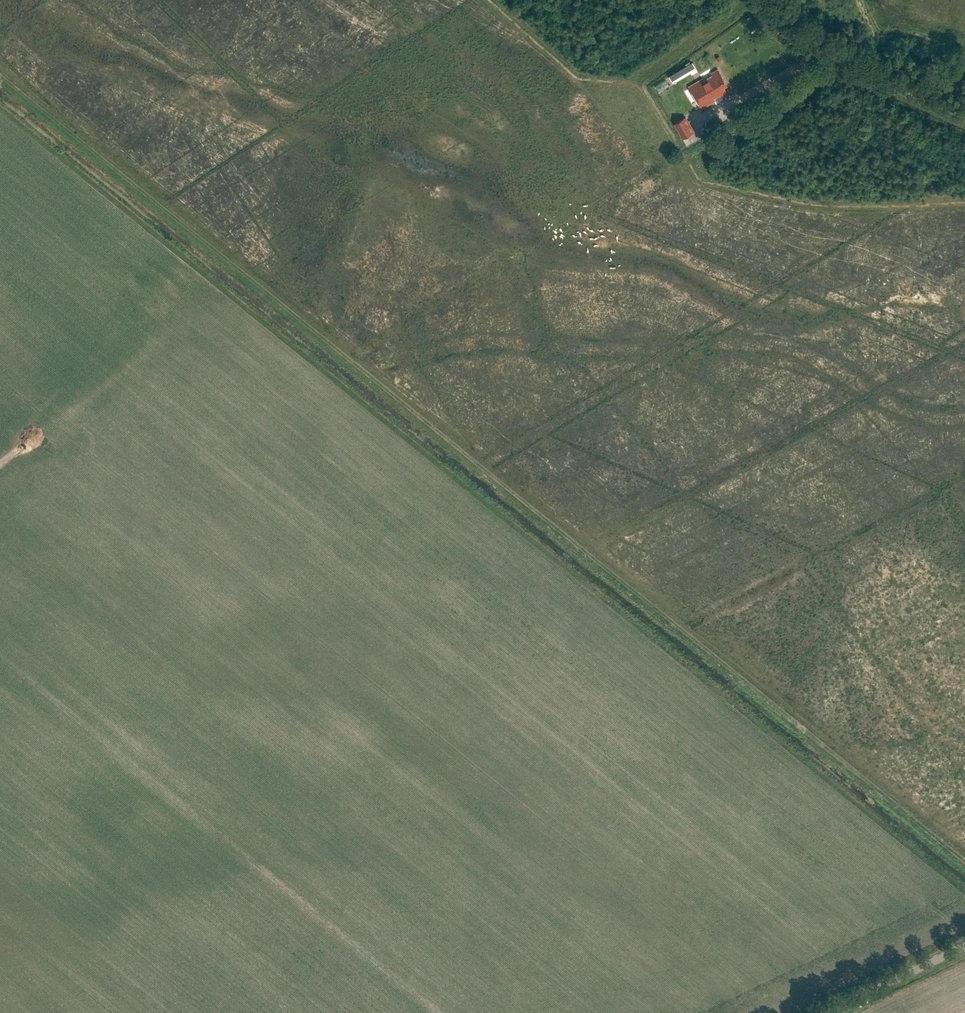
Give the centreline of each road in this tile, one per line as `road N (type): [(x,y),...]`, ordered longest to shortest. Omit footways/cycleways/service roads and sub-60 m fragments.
road 1 (track): [(964,118),(825,56),(747,0)]
road 2 (unclassified): [(823,1012),(964,946)]

